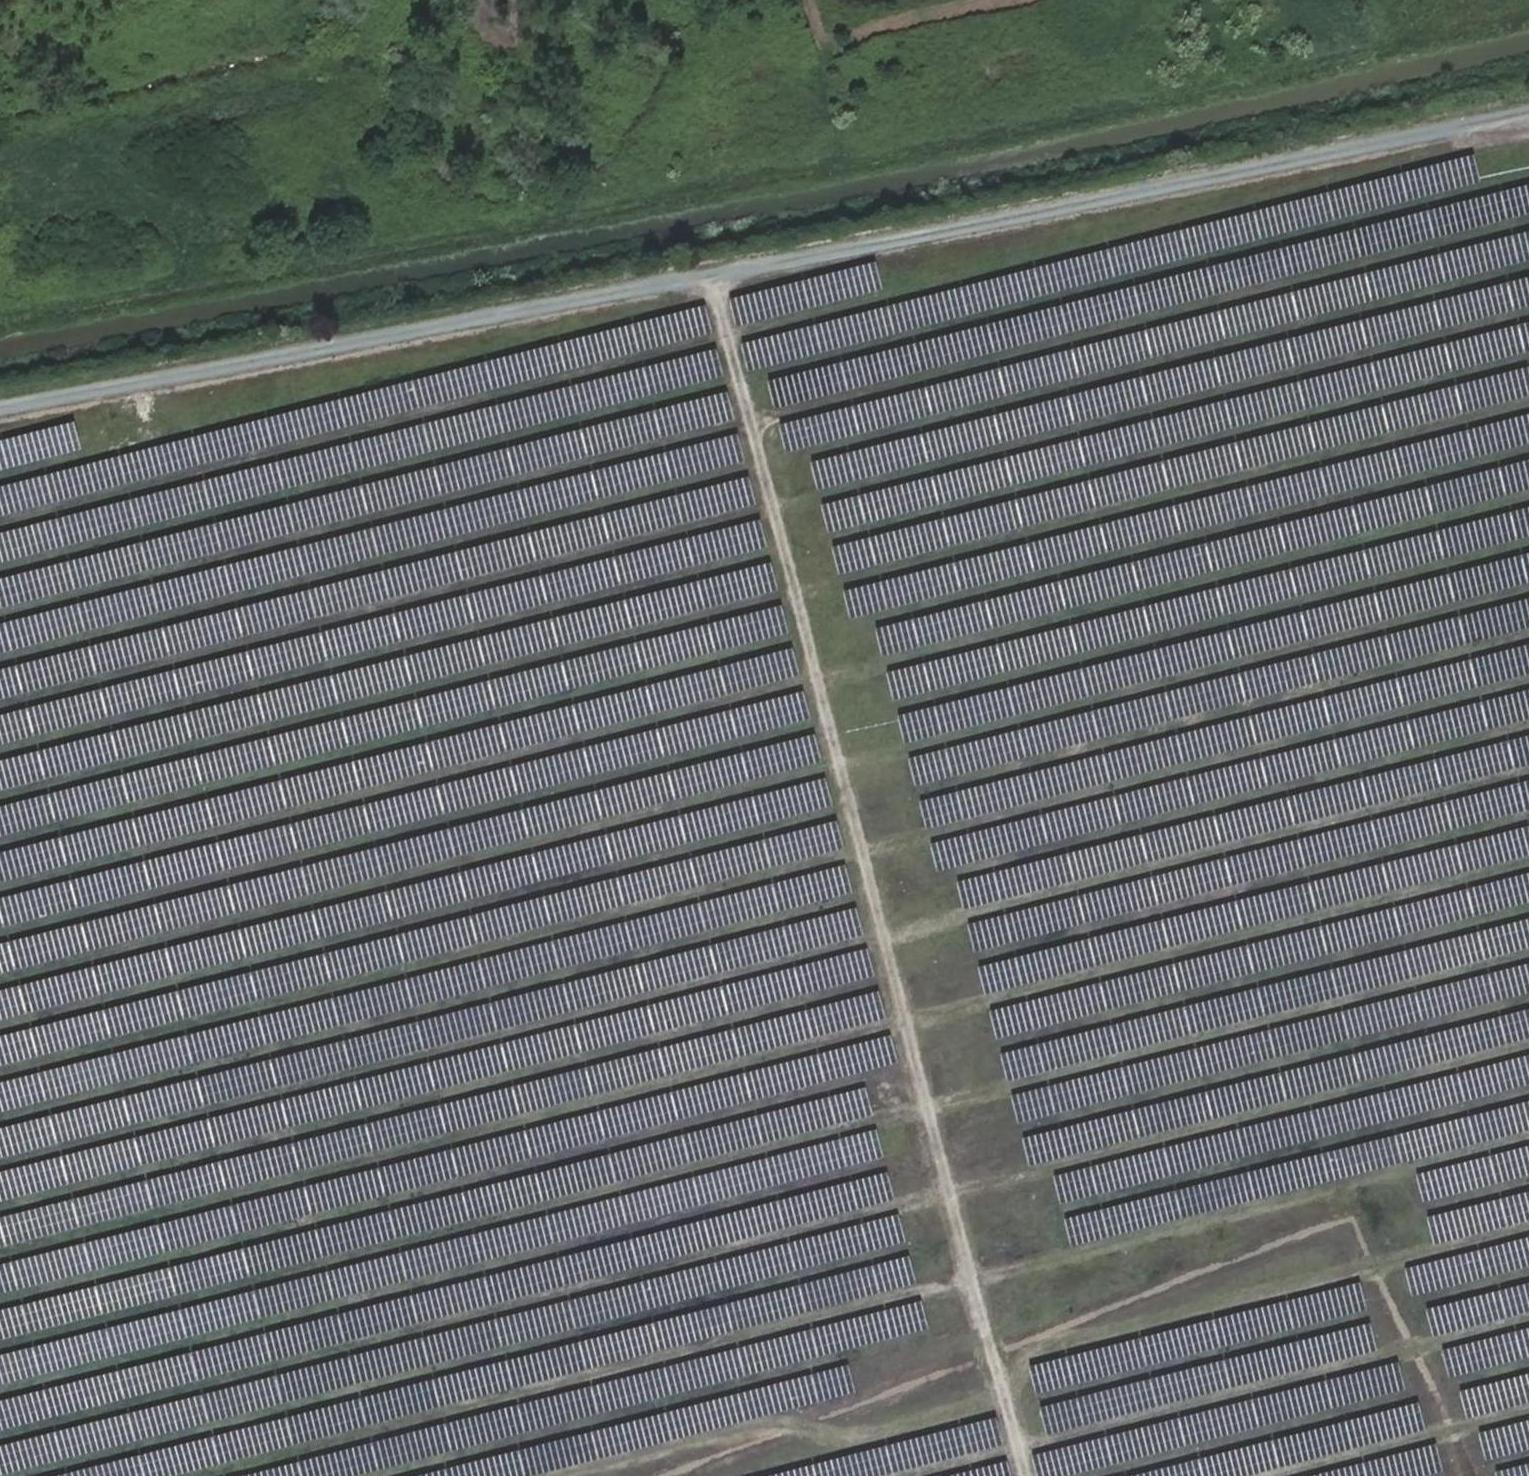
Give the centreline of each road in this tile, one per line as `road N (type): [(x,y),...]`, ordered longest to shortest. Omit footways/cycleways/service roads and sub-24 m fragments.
road 1 (track): [(0,890),(1528,497)]
road 2 (track): [(0,1074),(1528,681)]
road 3 (track): [(0,1165),(1528,772)]
road 4 (track): [(0,797),(1528,404)]
road 5 (track): [(0,1254),(1528,862)]
road 6 (track): [(0,980),(1528,589)]
road 7 (track): [(0,1345),(1528,954)]
road 8 (track): [(0,706),(1528,316)]
road 9 (track): [(0,616),(1528,226)]
road 10 (track): [(0,1436),(1528,1046)]
road 11 (track): [(1528,116),(0,412)]
road 12 (track): [(201,1475),(1528,1137)]
road 13 (track): [(1025,1475),(712,274)]
road 14 (track): [(569,1475),(777,1422),(841,1437),(1004,1389),(1047,1352),(1528,1228)]
road 15 (track): [(0,522),(729,337)]
road 16 (track): [(917,1475),(1528,1319)]
road 17 (track): [(1282,1475),(1528,1412)]

